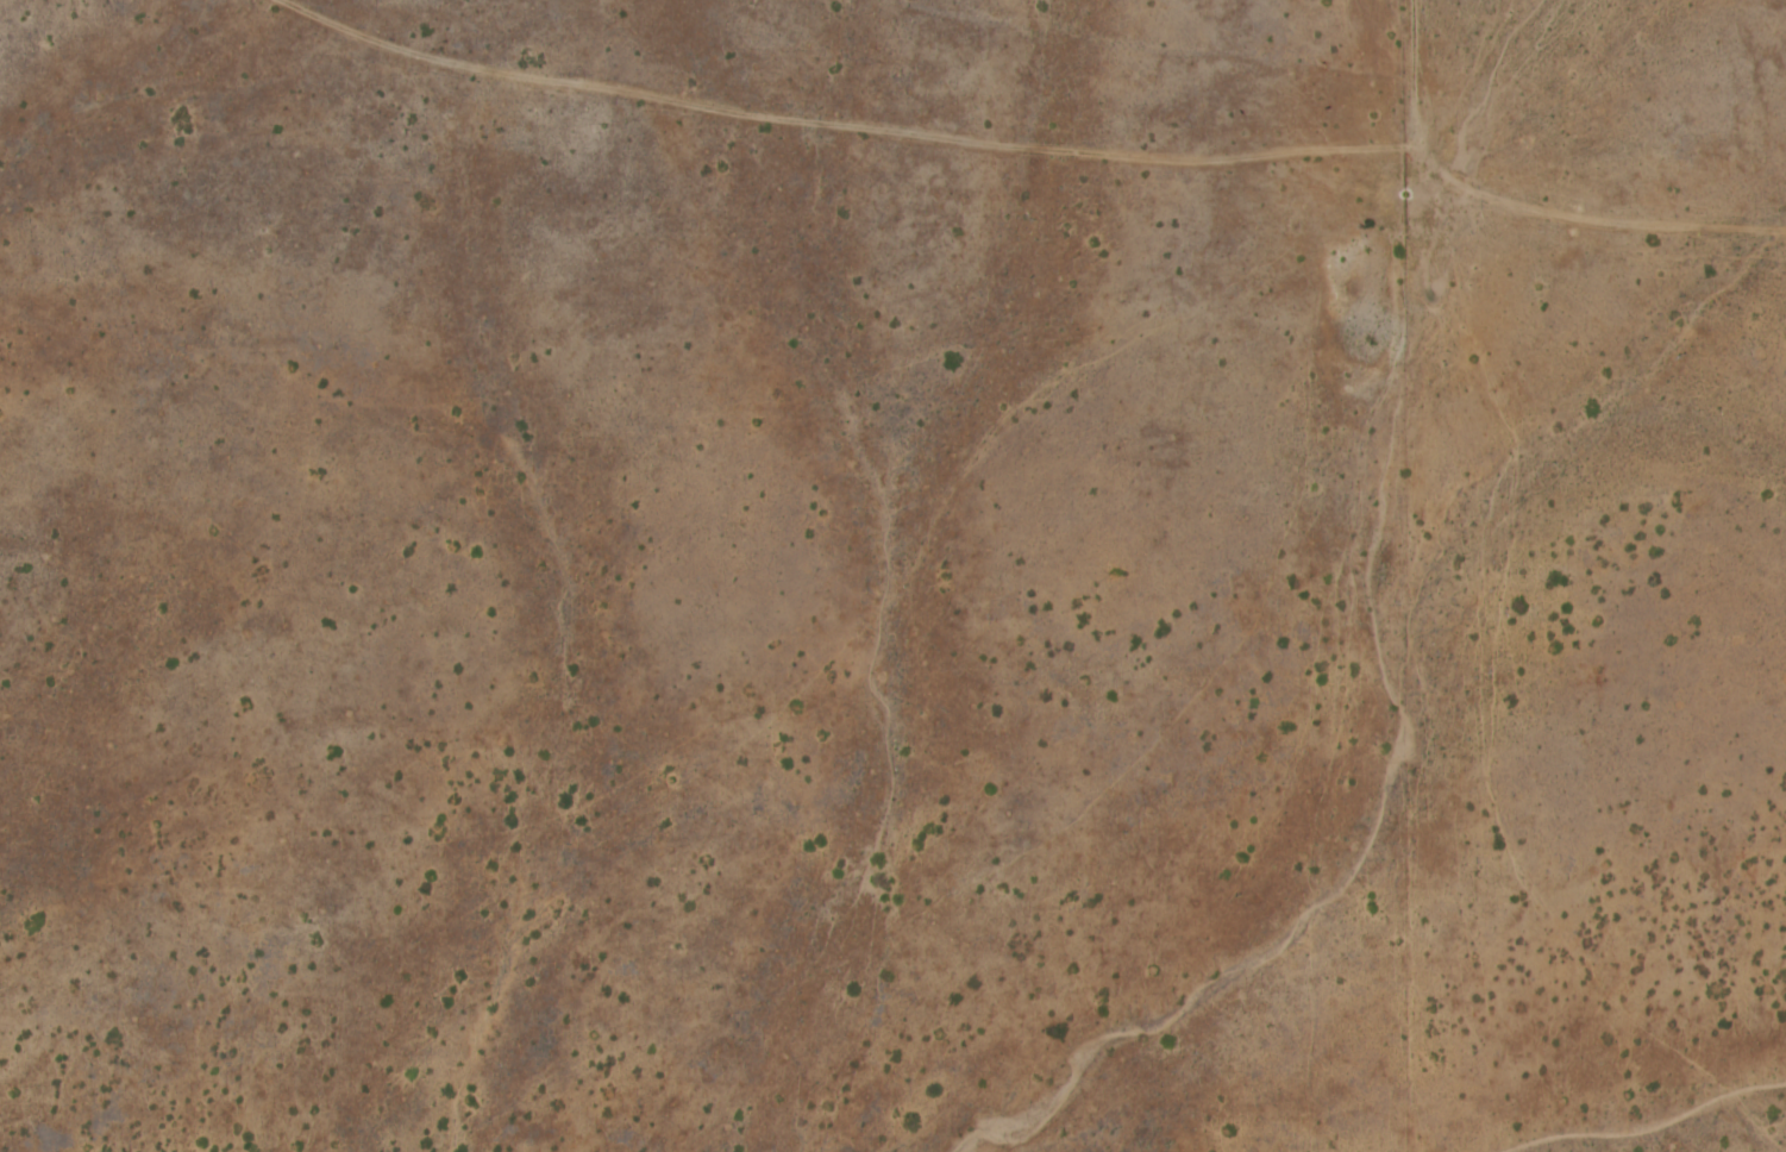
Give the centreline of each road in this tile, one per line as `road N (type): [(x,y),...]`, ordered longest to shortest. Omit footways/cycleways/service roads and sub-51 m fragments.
road 1 (residential): [(1785,230),(1737,227),(1425,113),(1270,0)]

